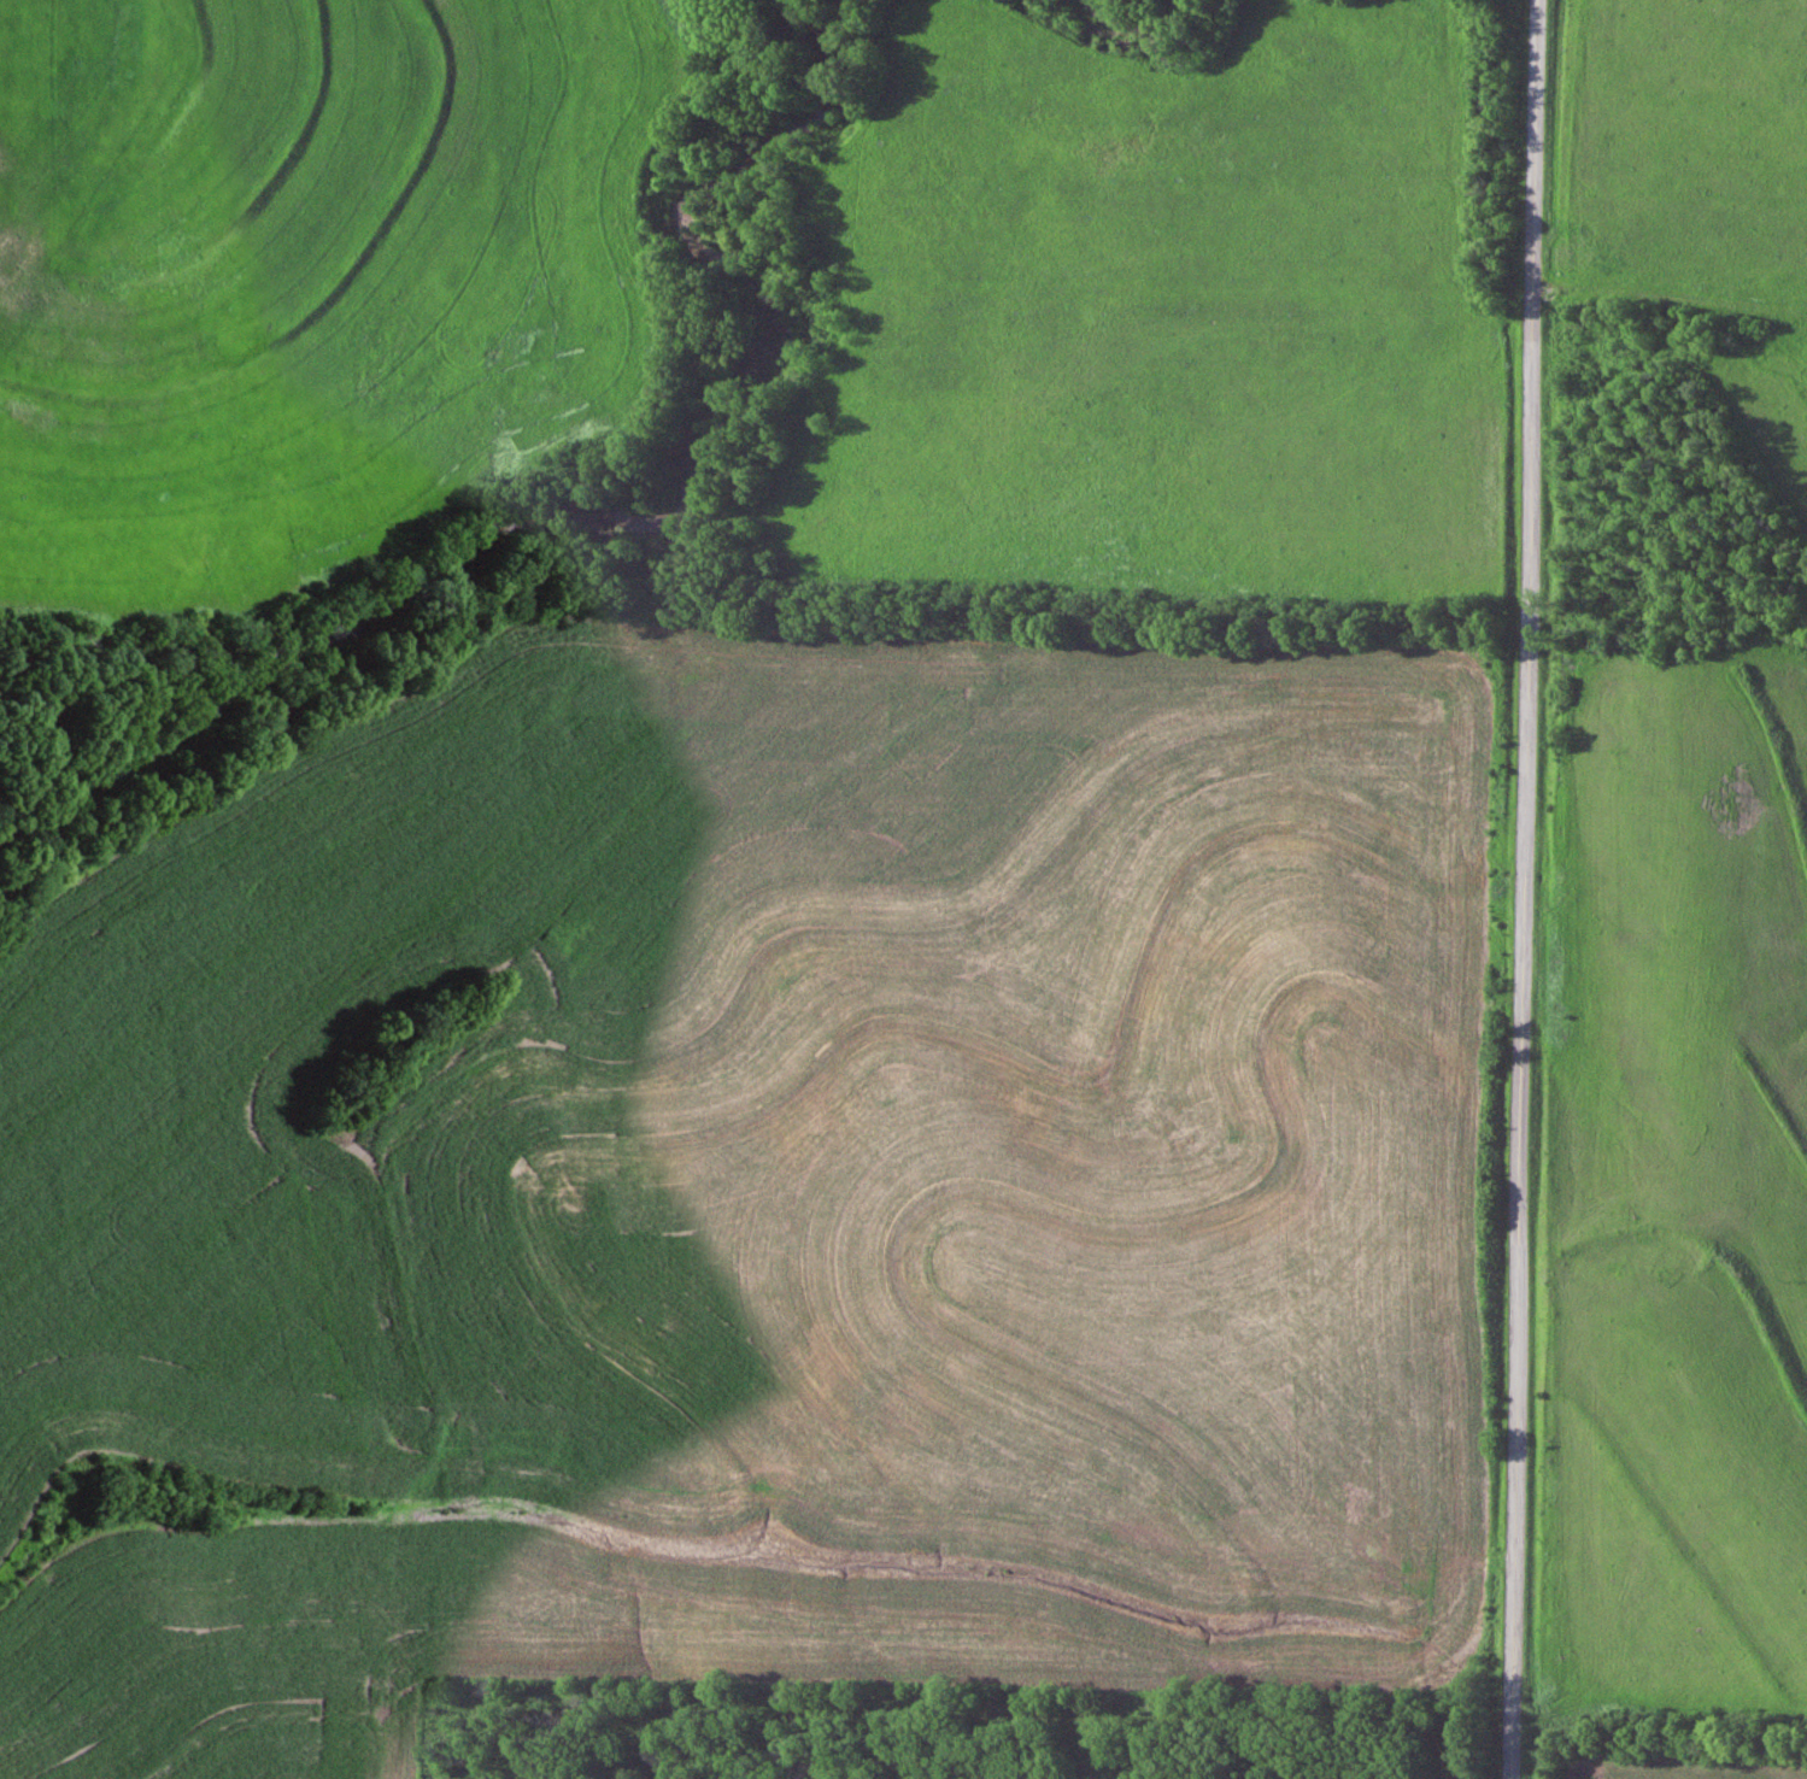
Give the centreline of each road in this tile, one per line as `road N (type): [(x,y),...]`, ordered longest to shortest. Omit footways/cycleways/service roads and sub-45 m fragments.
road 1 (residential): [(1506,1778),(1516,792),(1537,576),(1544,0)]

